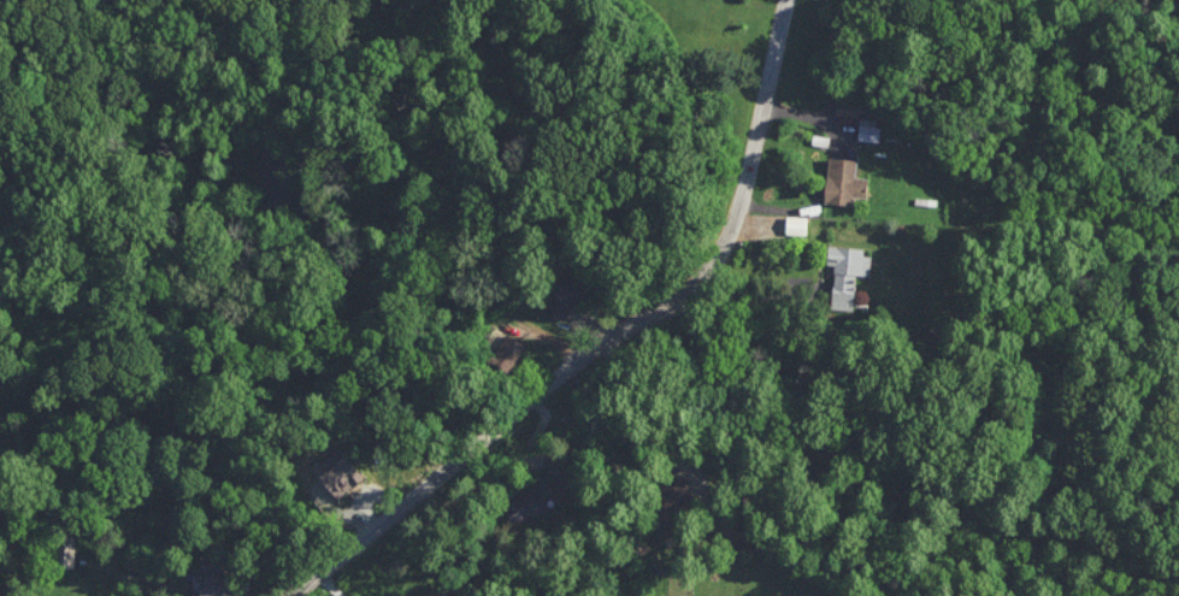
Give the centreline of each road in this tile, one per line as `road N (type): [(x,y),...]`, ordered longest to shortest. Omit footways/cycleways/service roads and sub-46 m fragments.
road 1 (tertiary): [(282,595),(553,388),(600,332),(697,327),(736,258),(786,0)]

